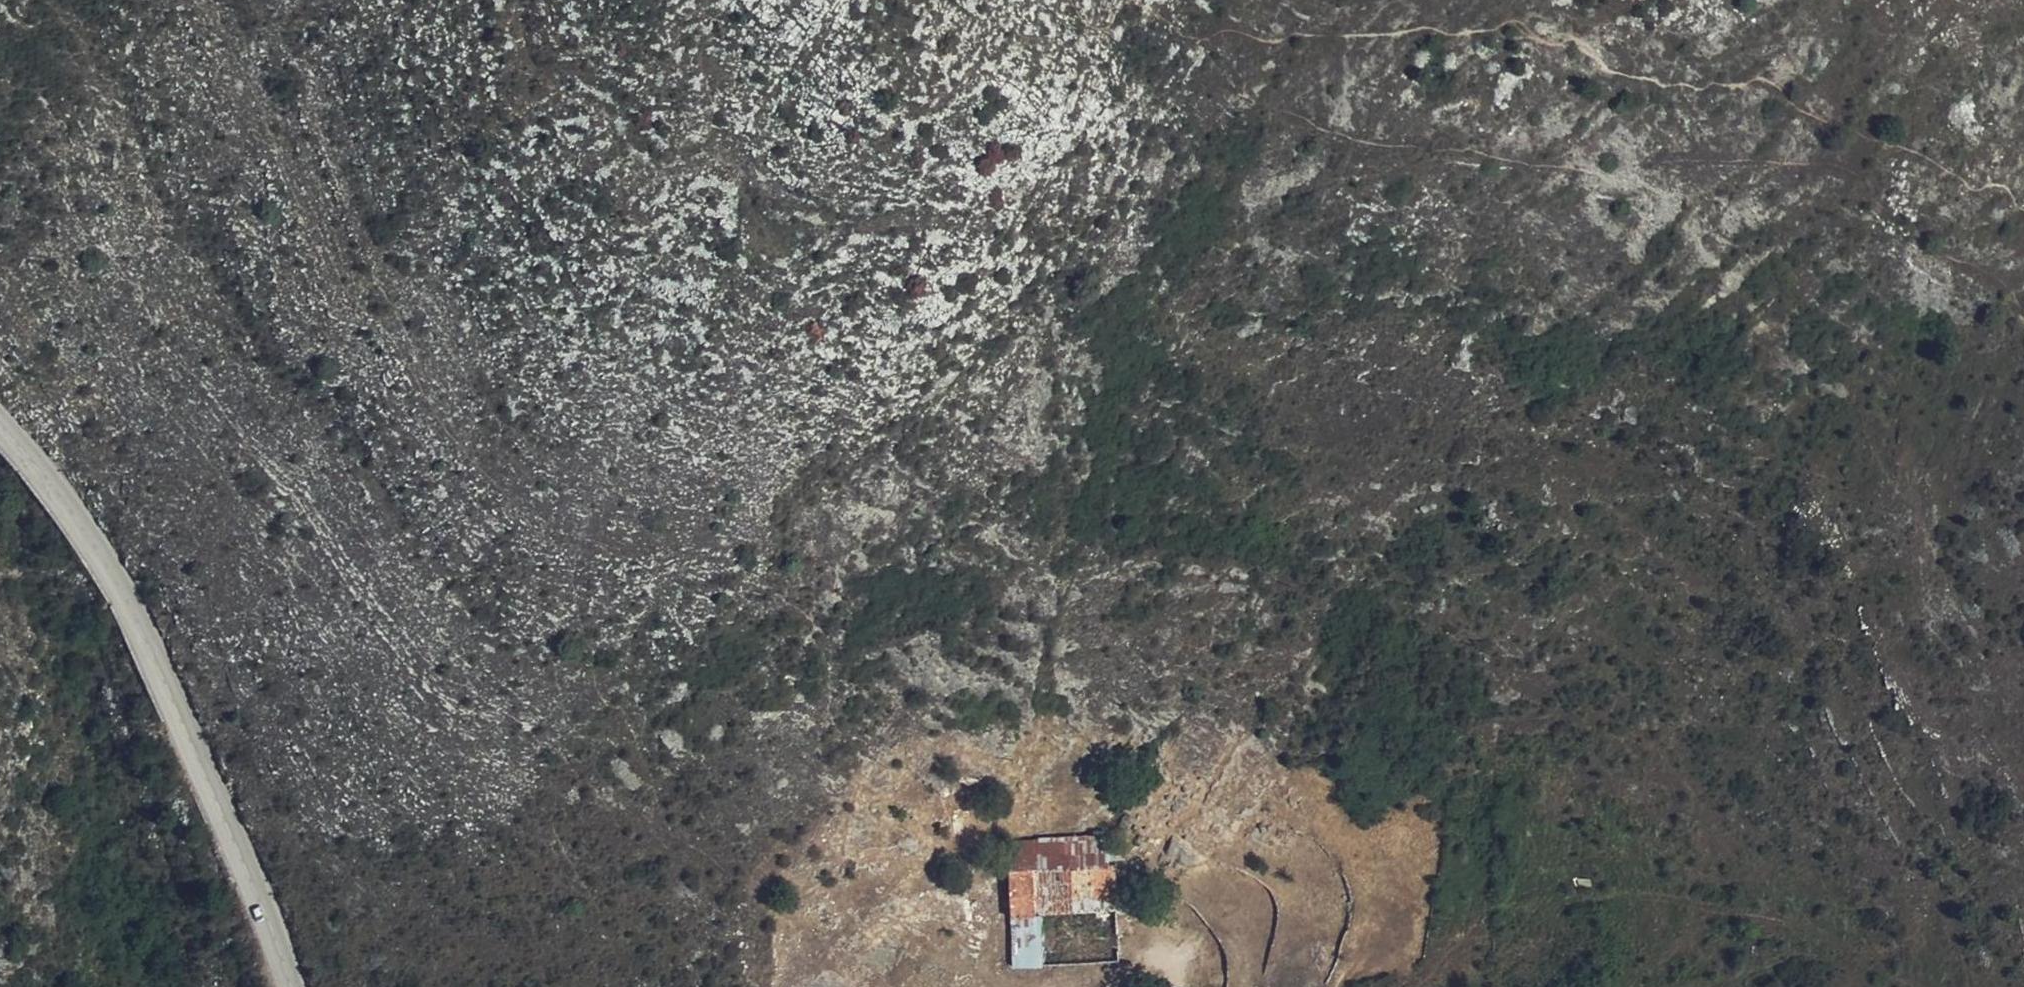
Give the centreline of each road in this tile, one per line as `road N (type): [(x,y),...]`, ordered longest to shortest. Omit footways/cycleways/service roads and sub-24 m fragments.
road 1 (secondary): [(297,986),(159,664),(82,520),(0,429)]
road 2 (track): [(1917,986),(1792,926),(1636,895)]

